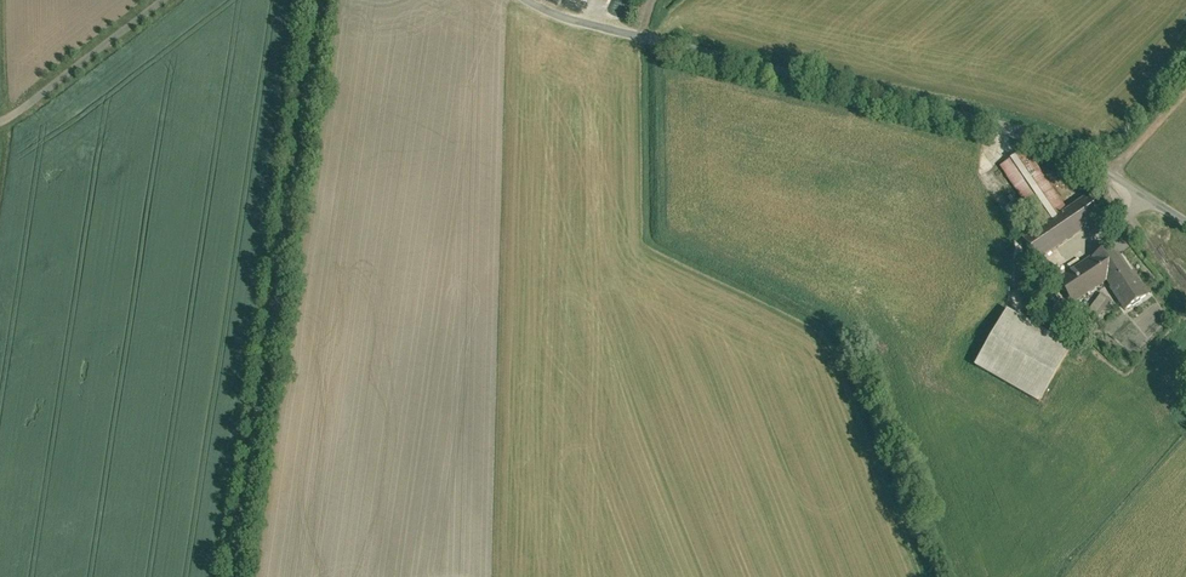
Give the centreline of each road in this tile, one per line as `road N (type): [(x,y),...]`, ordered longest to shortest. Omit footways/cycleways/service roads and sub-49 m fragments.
road 1 (unclassified): [(530,0),(566,17),(1034,133),(1185,220)]
road 2 (unclassified): [(238,576),(321,0)]
road 3 (unclassified): [(166,0),(0,122)]

